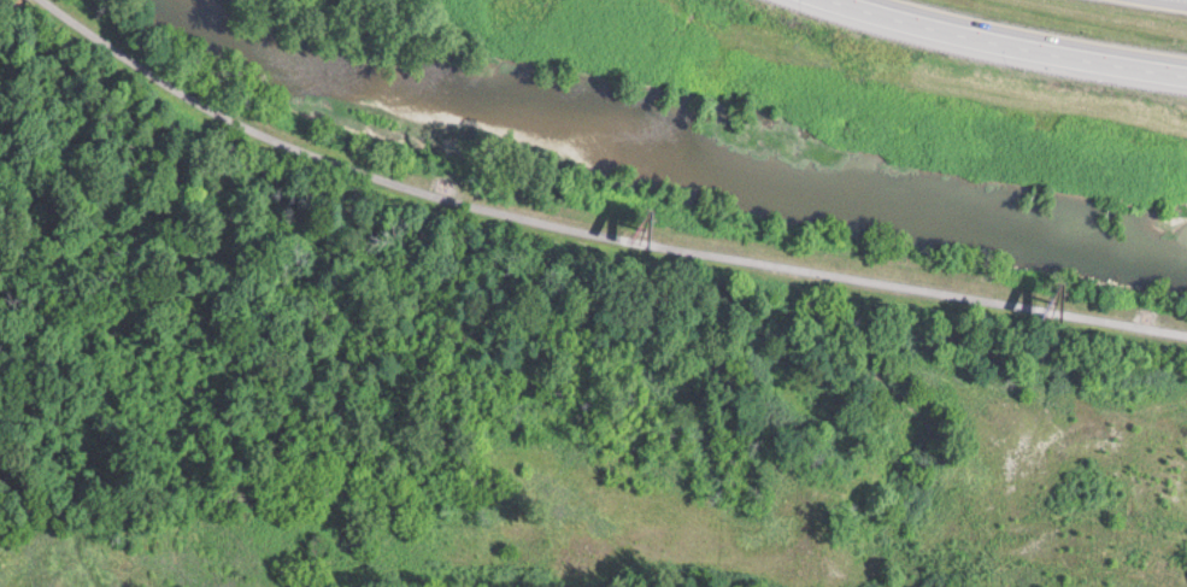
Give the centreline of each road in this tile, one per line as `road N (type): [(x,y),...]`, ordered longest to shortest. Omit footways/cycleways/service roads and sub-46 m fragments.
road 1 (motorway): [(848,0),(950,28),(1186,68)]

